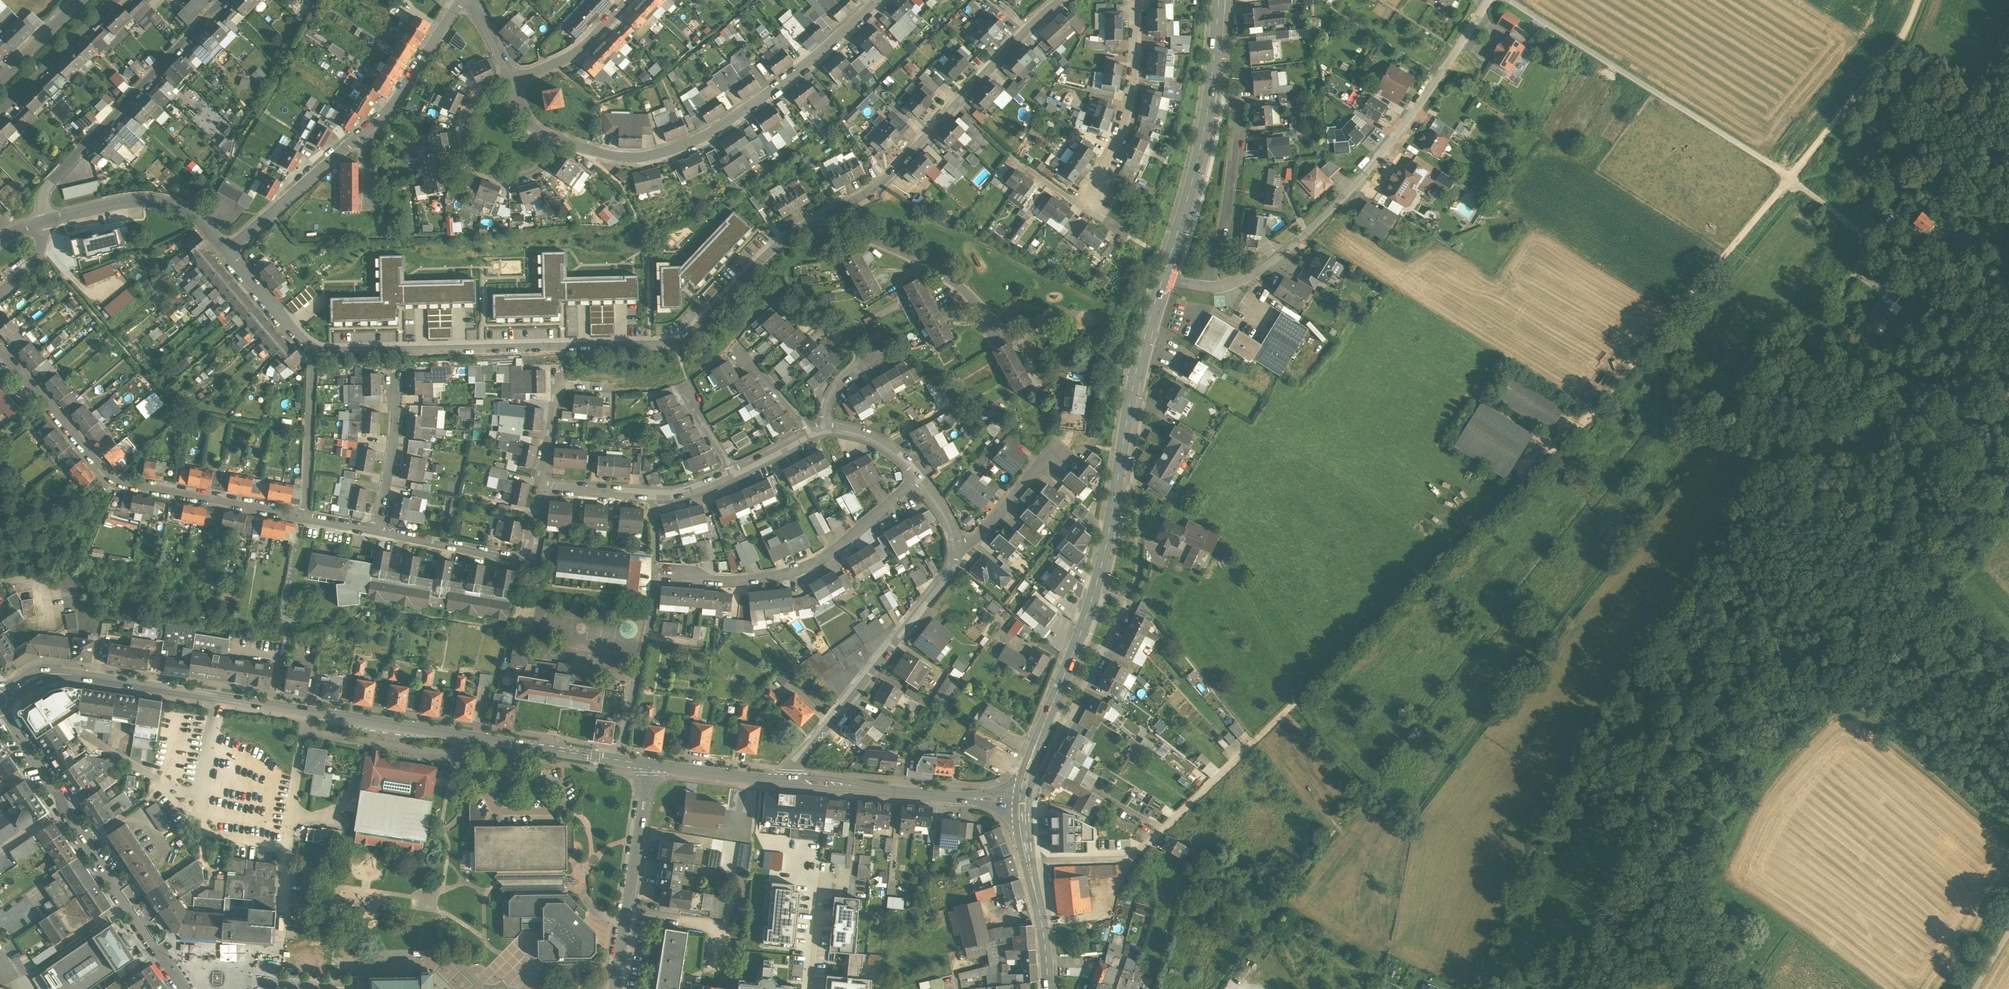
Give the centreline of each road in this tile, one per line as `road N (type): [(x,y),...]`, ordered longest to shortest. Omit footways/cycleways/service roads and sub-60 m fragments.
road 1 (track): [(1258,751),(1588,419),(1897,46),(1918,0)]
road 2 (tertiary): [(649,763),(70,673),(40,676),(0,699)]
road 3 (track): [(1469,988),(1564,787),(1745,500)]
road 4 (residential): [(314,352),(677,342),(775,243),(811,223)]
road 5 (secondary): [(1022,801),(1101,567),(1137,365),(1163,280)]
road 6 (residential): [(1163,280),(1230,285),(1313,232),(1365,179),(1495,0)]
road 7 (residential): [(566,143),(626,159),(704,138),(811,63),(879,0)]
road 8 (residential): [(302,513),(110,478),(0,348)]
road 9 (residential): [(460,0),(374,124),(228,253)]
road 10 (unclassified): [(187,988),(0,704)]
road 11 (residential): [(811,223),(895,172),(1061,0)]
road 12 (track): [(1874,988),(1809,937),(1718,885),(1717,870),(1766,790),(1765,778)]
road 13 (residential): [(783,780),(969,547)]
road 14 (residential): [(46,222),(46,190),(59,174),(222,0)]
road 15 (secondary): [(1163,280),(1206,120),(1219,0)]
road 16 (residential): [(917,475),(831,553),(802,567),(736,581),(667,575)]
road 17 (residential): [(1029,862),(1127,860),(1258,751)]
road 18 (tertiary): [(1022,801),(783,780)]
road 19 (residential): [(517,78),(473,95),(458,136),(465,159),(500,180),(535,176),(566,143)]
road 20 (tertiary): [(617,988),(649,763)]
road 21 (residential): [(540,484),(524,557),(378,529)]
road 22 (residential): [(811,223),(919,257),(950,275),(997,329)]
road 23 (track): [(2008,843),(1847,700)]
road 24 (track): [(1745,500),(1760,474),(1736,418),(1755,390),(1823,333)]
road 25 (residential): [(46,222),(113,205),(171,203),(198,218),(228,253)]
road 26 (residential): [(1136,0),(1138,63),(1129,111),(1096,195)]
road 27 (residential): [(830,432),(828,400),(863,346),(769,298)]
road 28 (residential): [(732,472),(669,495),(540,484)]
road 29 (residential): [(119,0),(0,114)]
road 30 (residential): [(314,352),(302,513)]
road 31 (residential): [(378,529),(395,371)]
road 32 (residential): [(631,0),(561,63),(517,78)]
road 33 (tertiary): [(783,780),(649,763)]
road 34 (residential): [(228,253),(314,352)]
road 35 (residential): [(969,547),(1055,449)]
road 36 (secondary): [(1049,988),(1029,862)]
road 37 (track): [(1890,656),(1978,568)]
road 38 (track): [(2008,52),(1937,150)]

